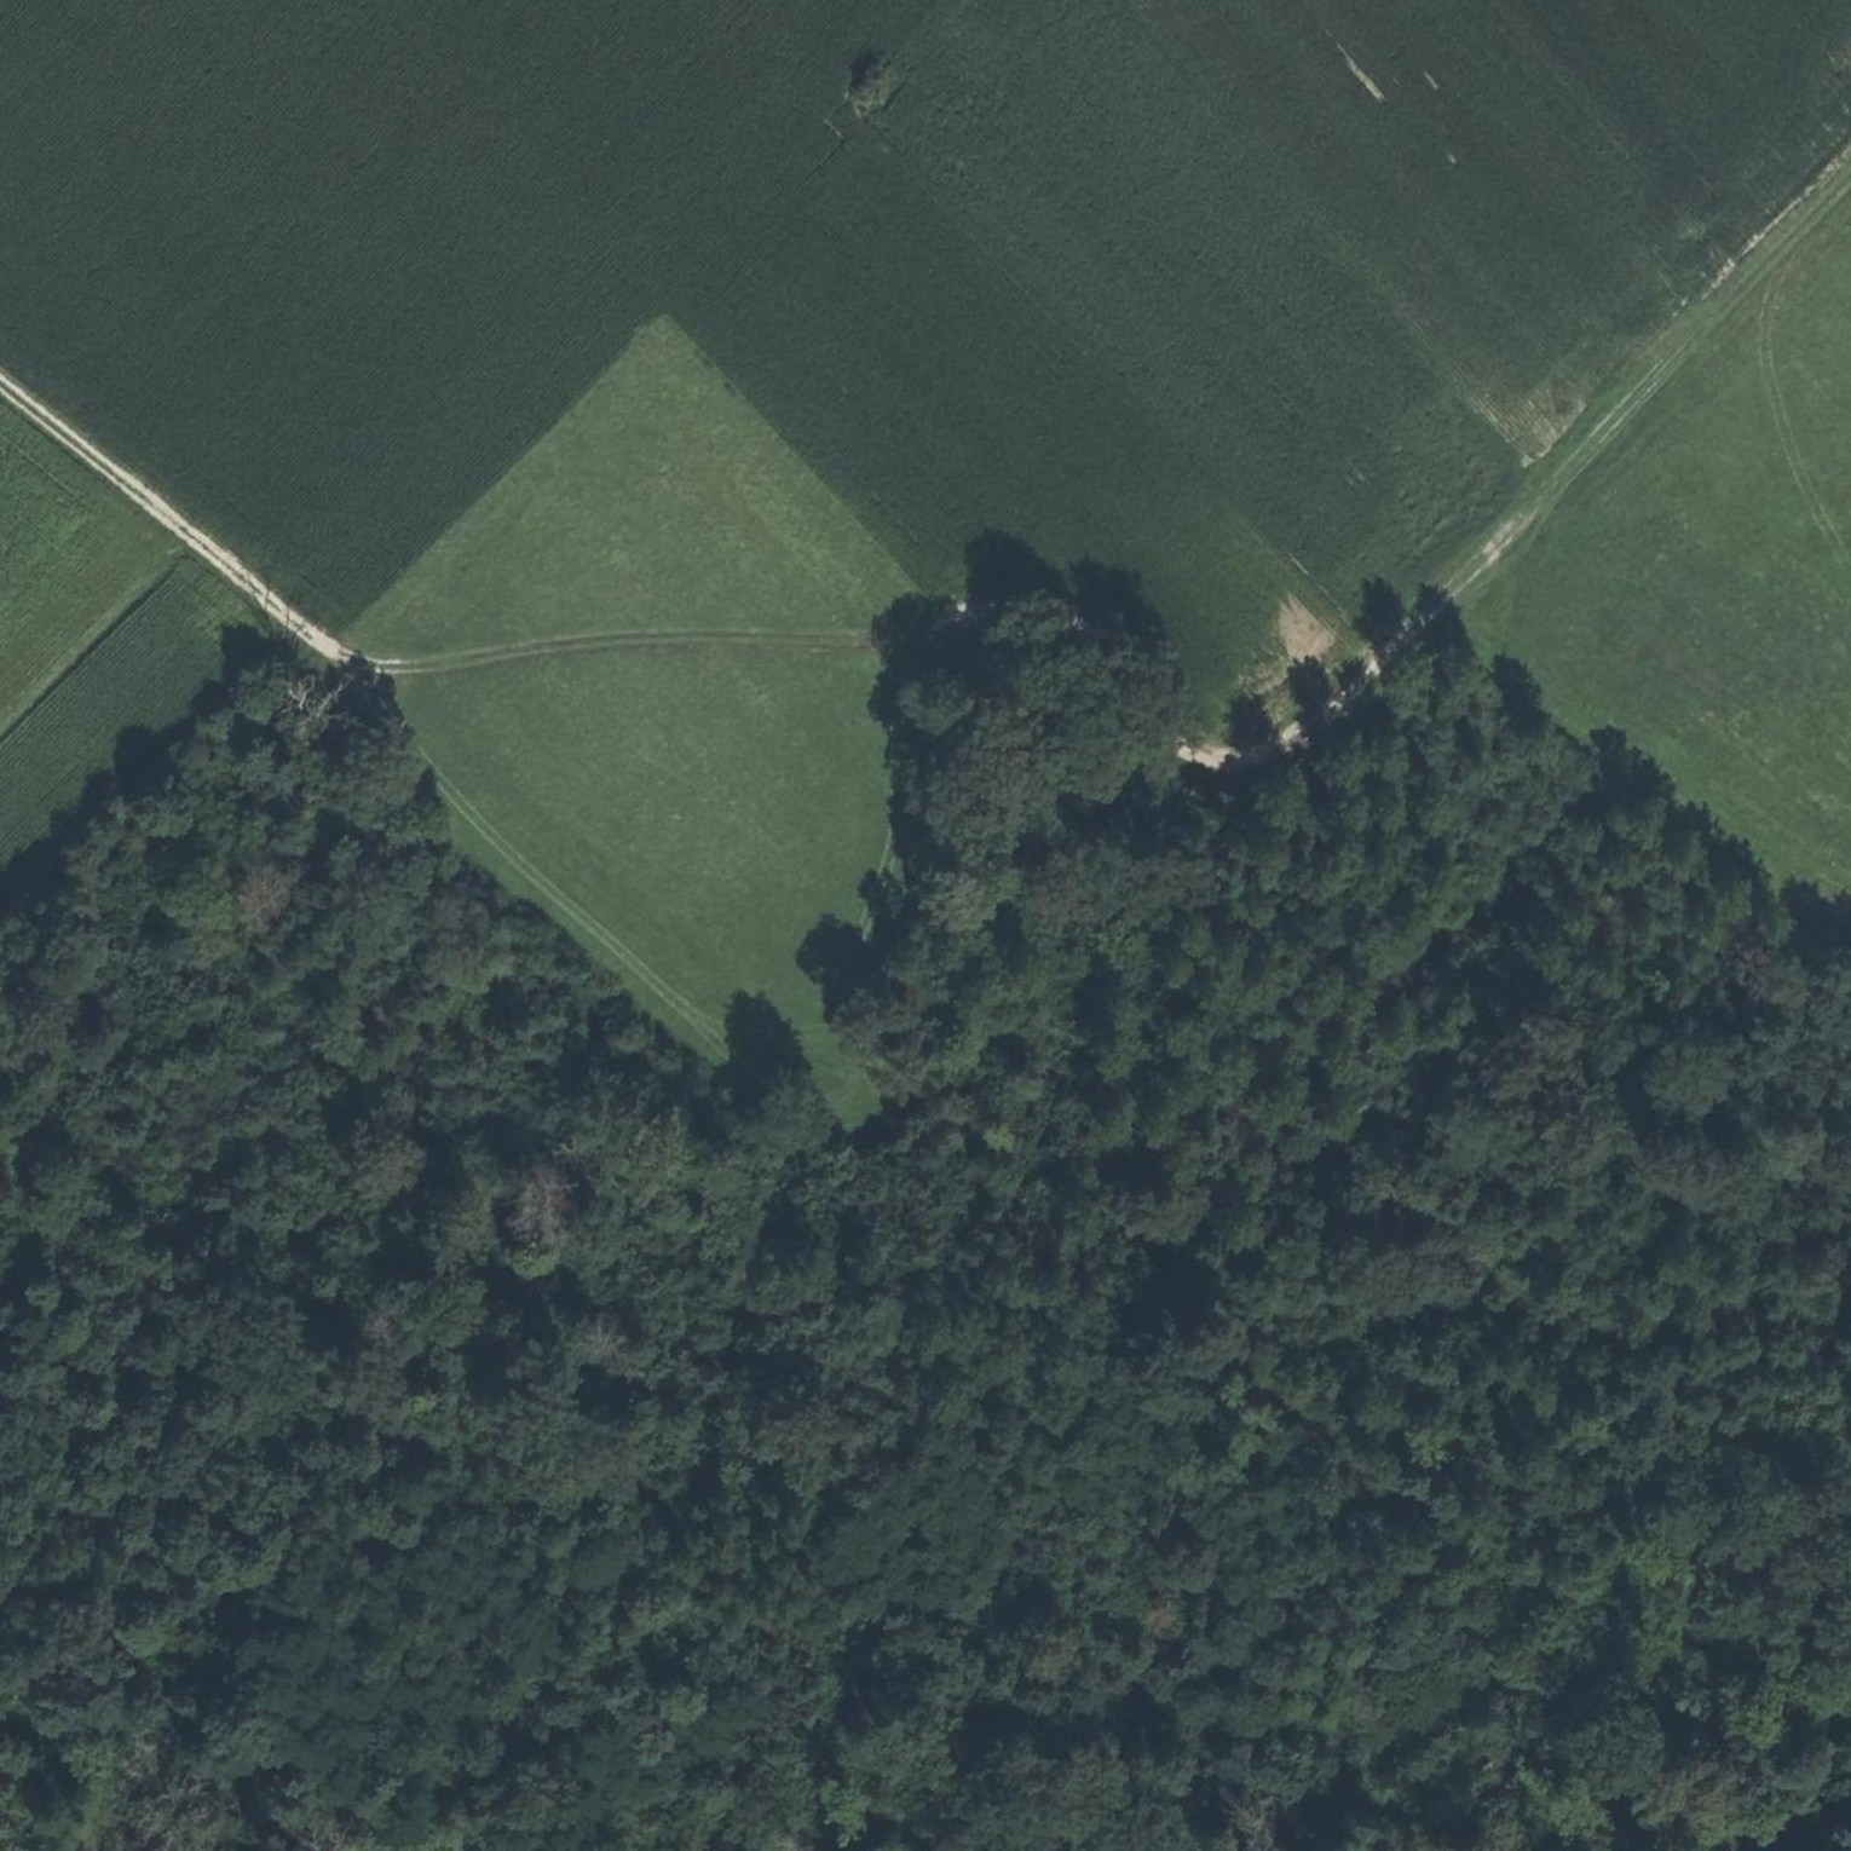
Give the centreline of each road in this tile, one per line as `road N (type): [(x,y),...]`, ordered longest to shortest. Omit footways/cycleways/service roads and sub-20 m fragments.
road 1 (track): [(1850,231),(1724,371),(1534,533),(1411,615),(1328,710),(1246,753),(1182,744),(1077,642),(1024,619),(937,645),(868,651),(715,640),(390,672),(351,659),(0,380)]

